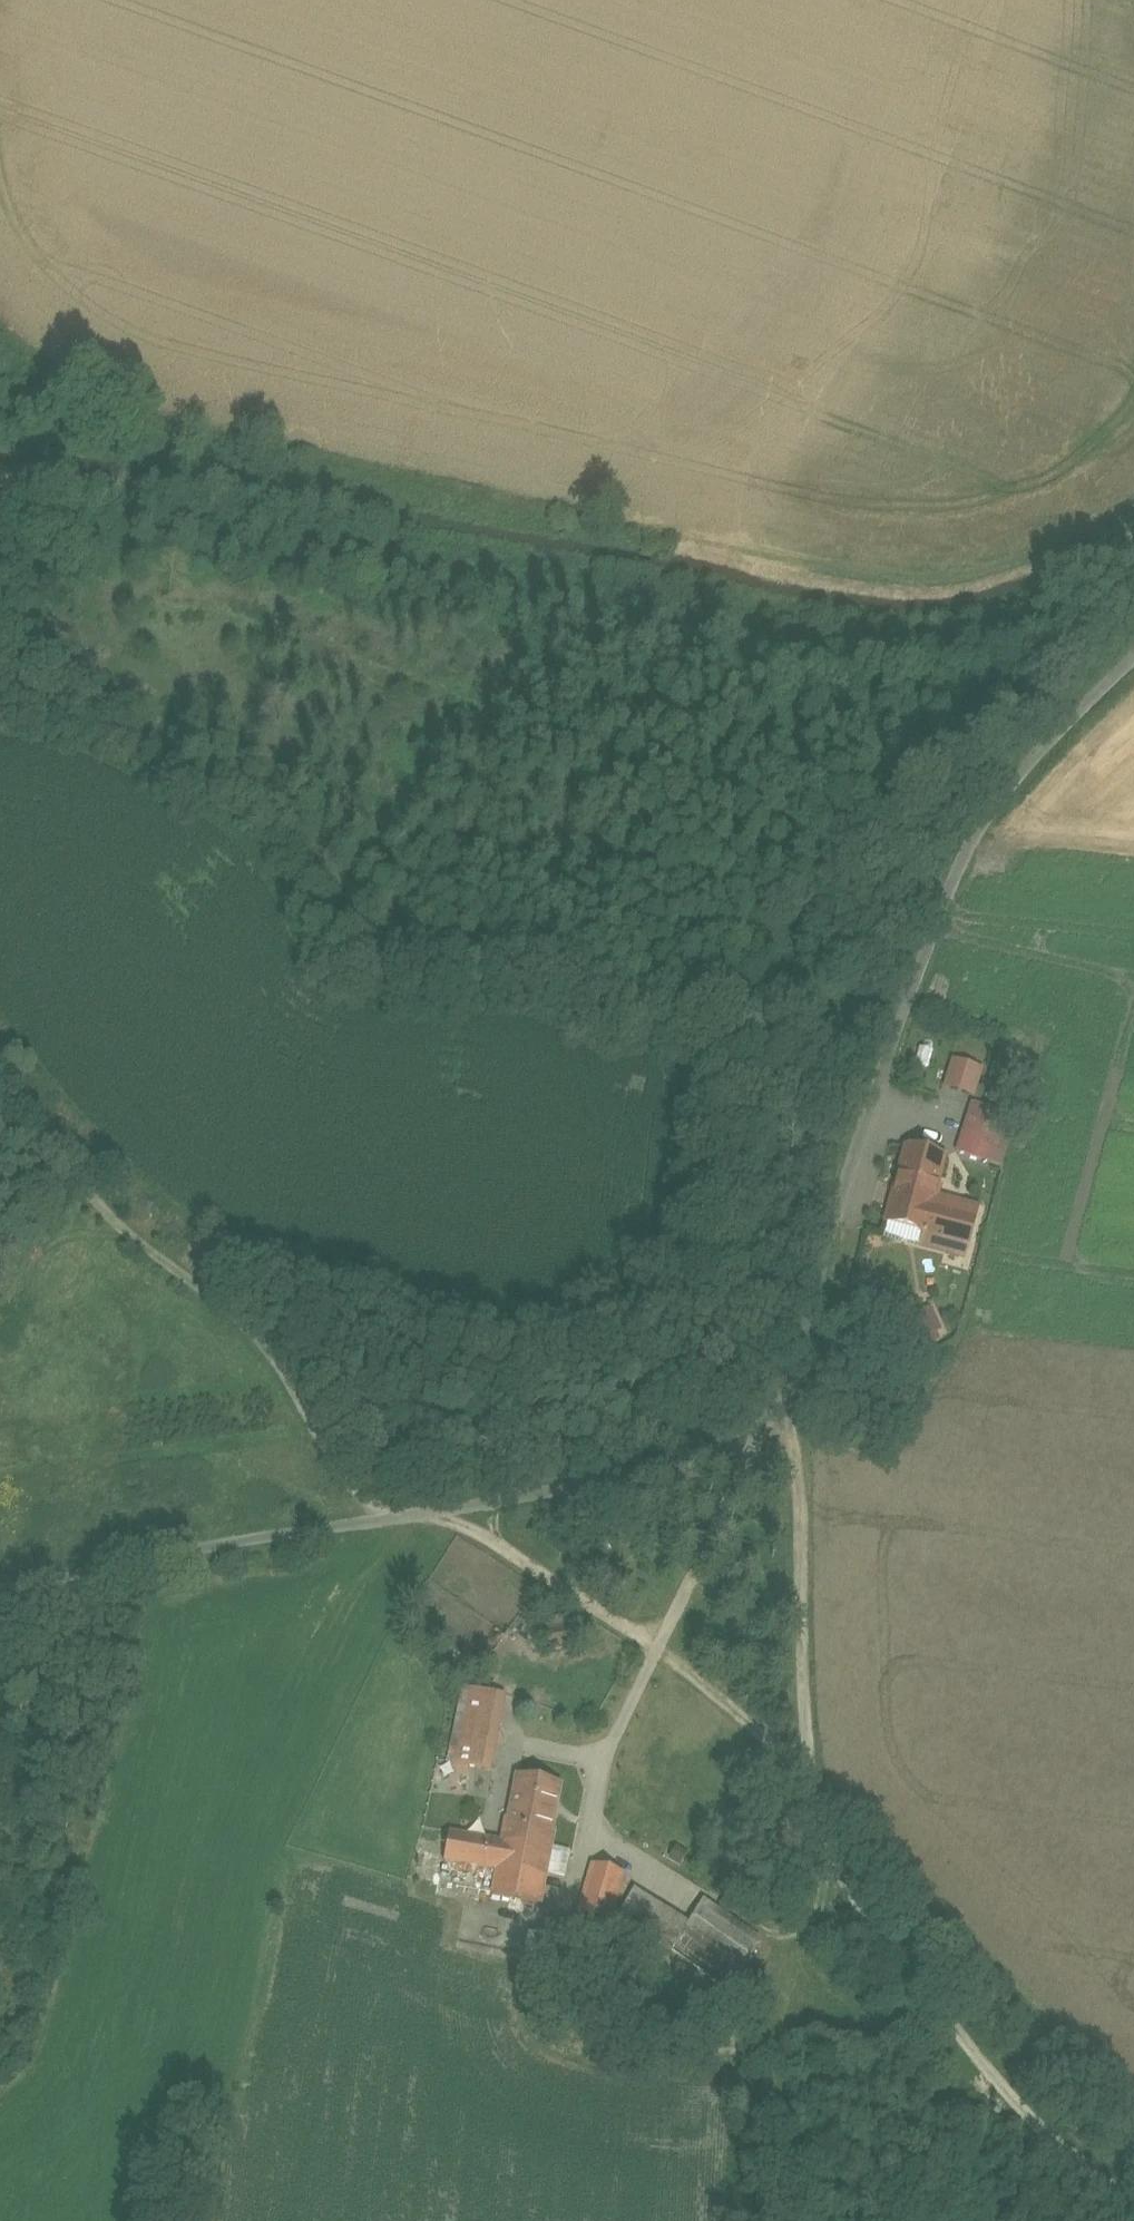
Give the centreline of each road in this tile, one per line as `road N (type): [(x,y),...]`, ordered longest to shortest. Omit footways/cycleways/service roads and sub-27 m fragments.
road 1 (track): [(420,1517),(366,1504),(346,1486),(271,1357),(90,1208),(0,1099)]
road 2 (track): [(420,1517),(596,1606),(809,1768)]
road 3 (track): [(823,1869),(790,2036),(774,2220)]

